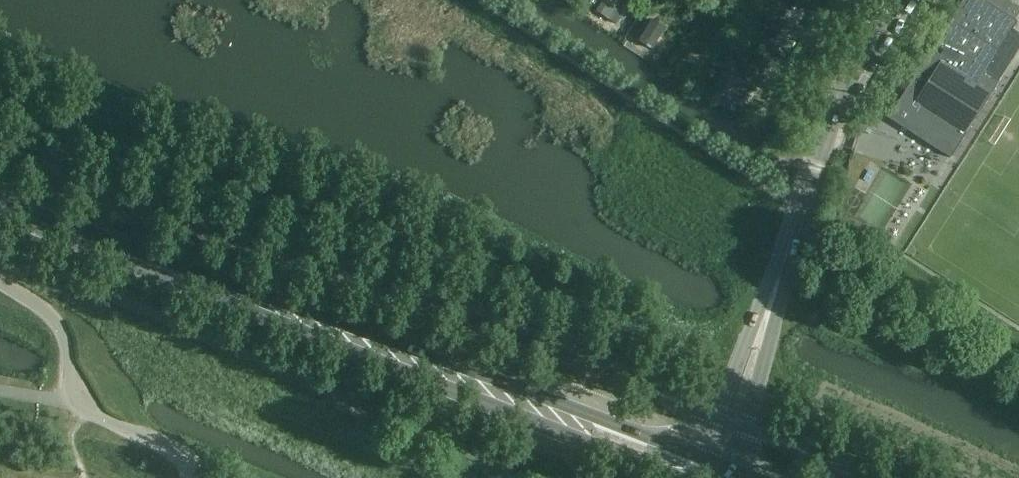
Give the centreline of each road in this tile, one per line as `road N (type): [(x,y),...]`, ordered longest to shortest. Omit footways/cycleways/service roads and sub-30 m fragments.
road 1 (tertiary): [(715,467),(43,223)]
road 2 (tertiary): [(43,223),(216,305),(674,477)]
road 3 (unclassified): [(715,467),(851,63),(891,0)]

